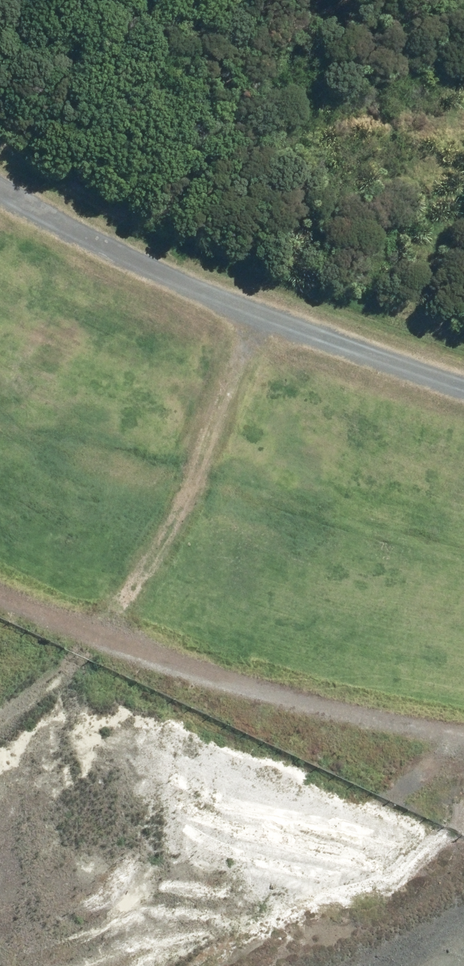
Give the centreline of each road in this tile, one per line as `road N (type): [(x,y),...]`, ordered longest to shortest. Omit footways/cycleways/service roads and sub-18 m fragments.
road 1 (track): [(0,188),(253,316),(463,385)]
road 2 (track): [(463,739),(334,713),(201,675),(0,592)]
road 3 (track): [(101,637),(186,504),(253,316)]

